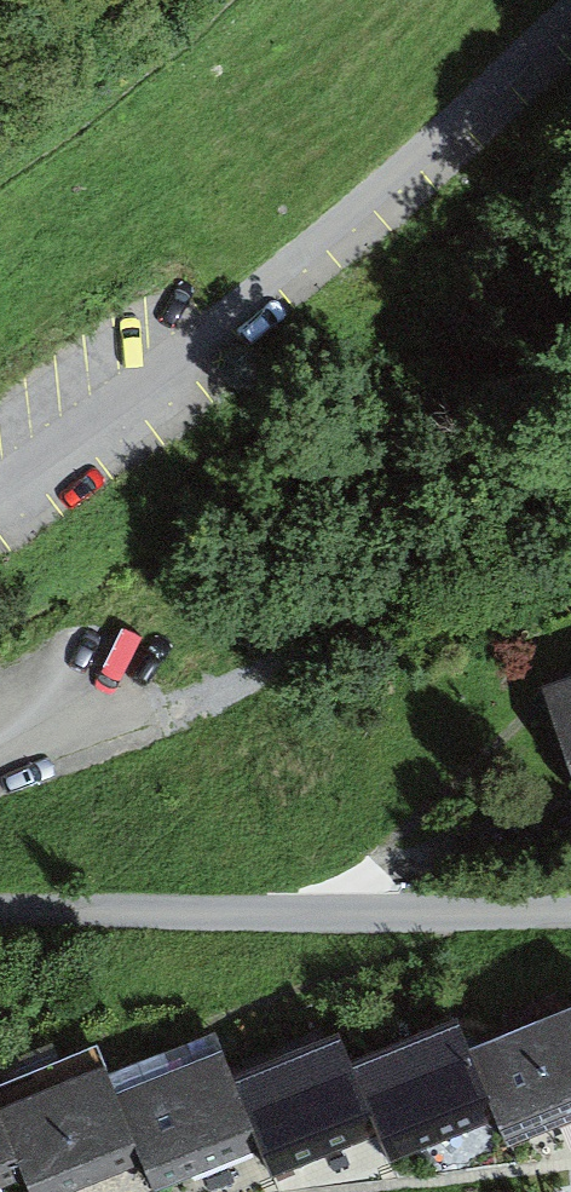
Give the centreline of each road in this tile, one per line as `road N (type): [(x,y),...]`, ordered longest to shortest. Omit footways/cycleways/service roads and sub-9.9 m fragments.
road 1 (residential): [(570,13),(331,231),(0,485)]
road 2 (track): [(570,488),(463,538),(310,641),(207,689),(91,719),(0,756)]
road 3 (residential): [(0,910),(570,912)]

